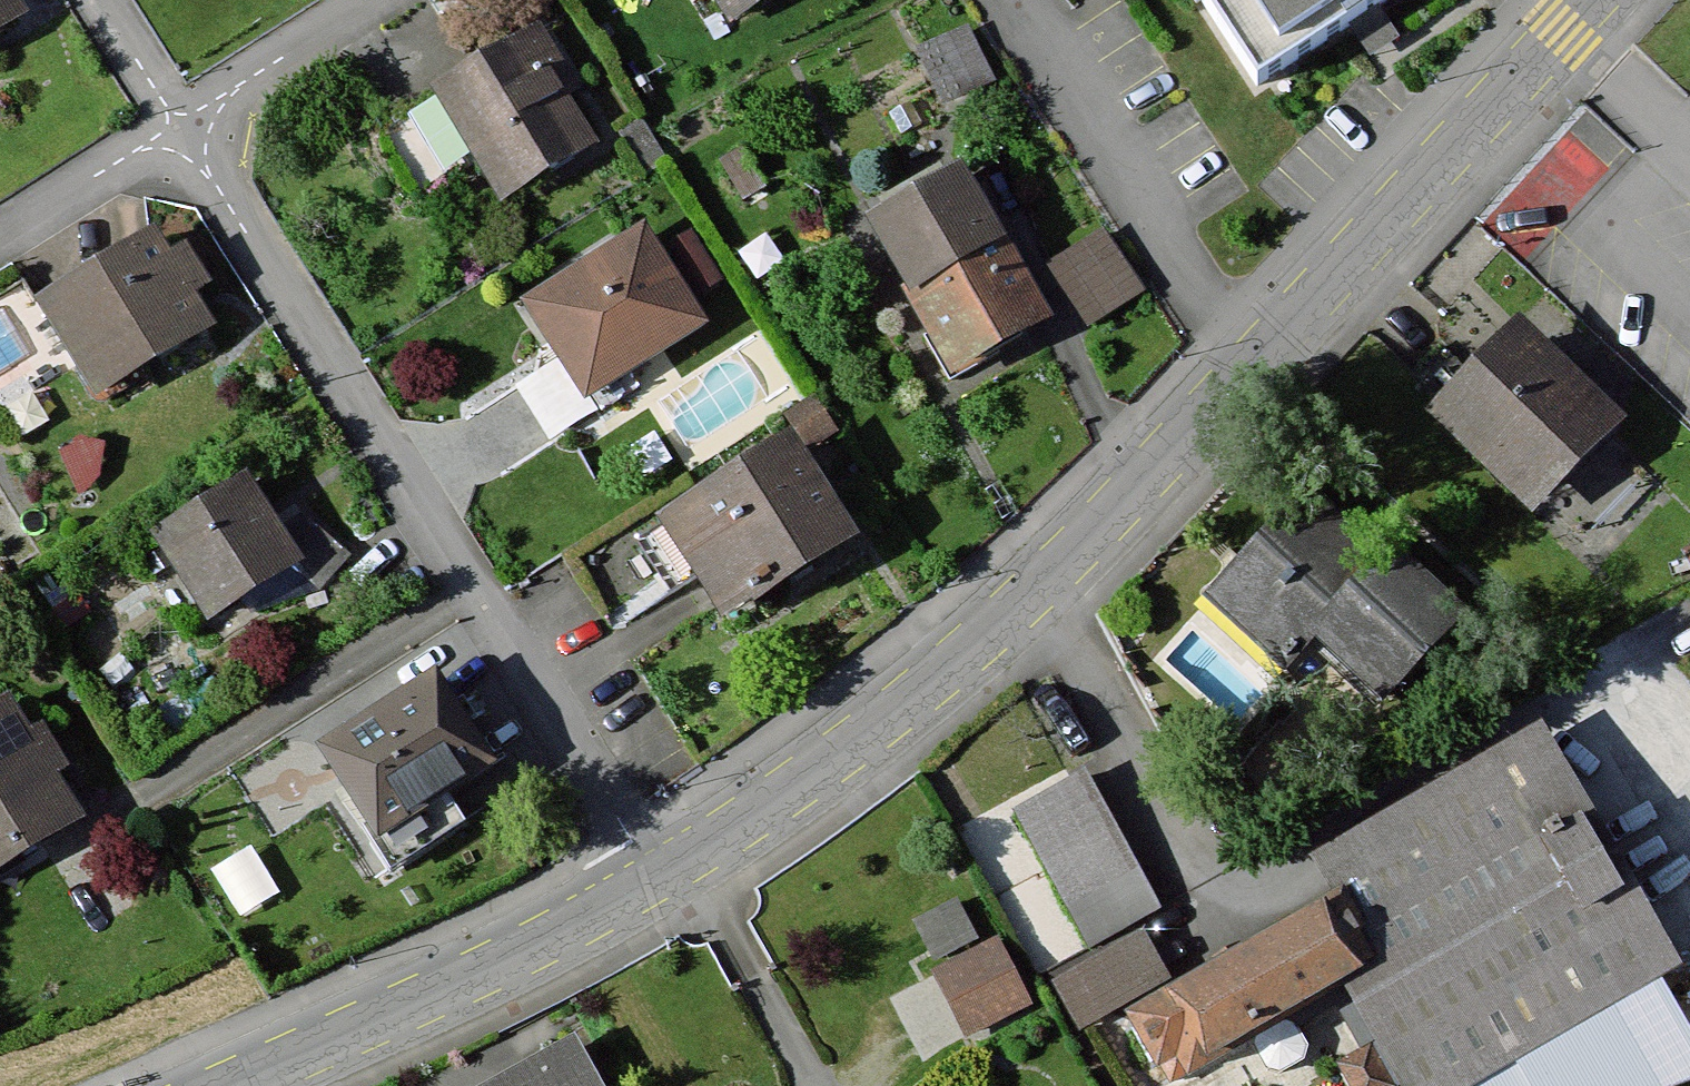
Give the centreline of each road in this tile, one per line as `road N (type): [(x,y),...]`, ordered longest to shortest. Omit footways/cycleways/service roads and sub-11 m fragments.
road 1 (residential): [(673,867),(624,831),(464,591),(183,118),(104,0)]
road 2 (tertiary): [(673,867),(820,766),(967,648),(1246,371)]
road 3 (tertiary): [(1246,371),(1581,9)]
road 4 (tertiary): [(234,1085),(441,994),(673,867)]
road 5 (residential): [(1246,371),(1001,0)]
road 6 (residential): [(1581,9),(1601,60),(1689,141)]

